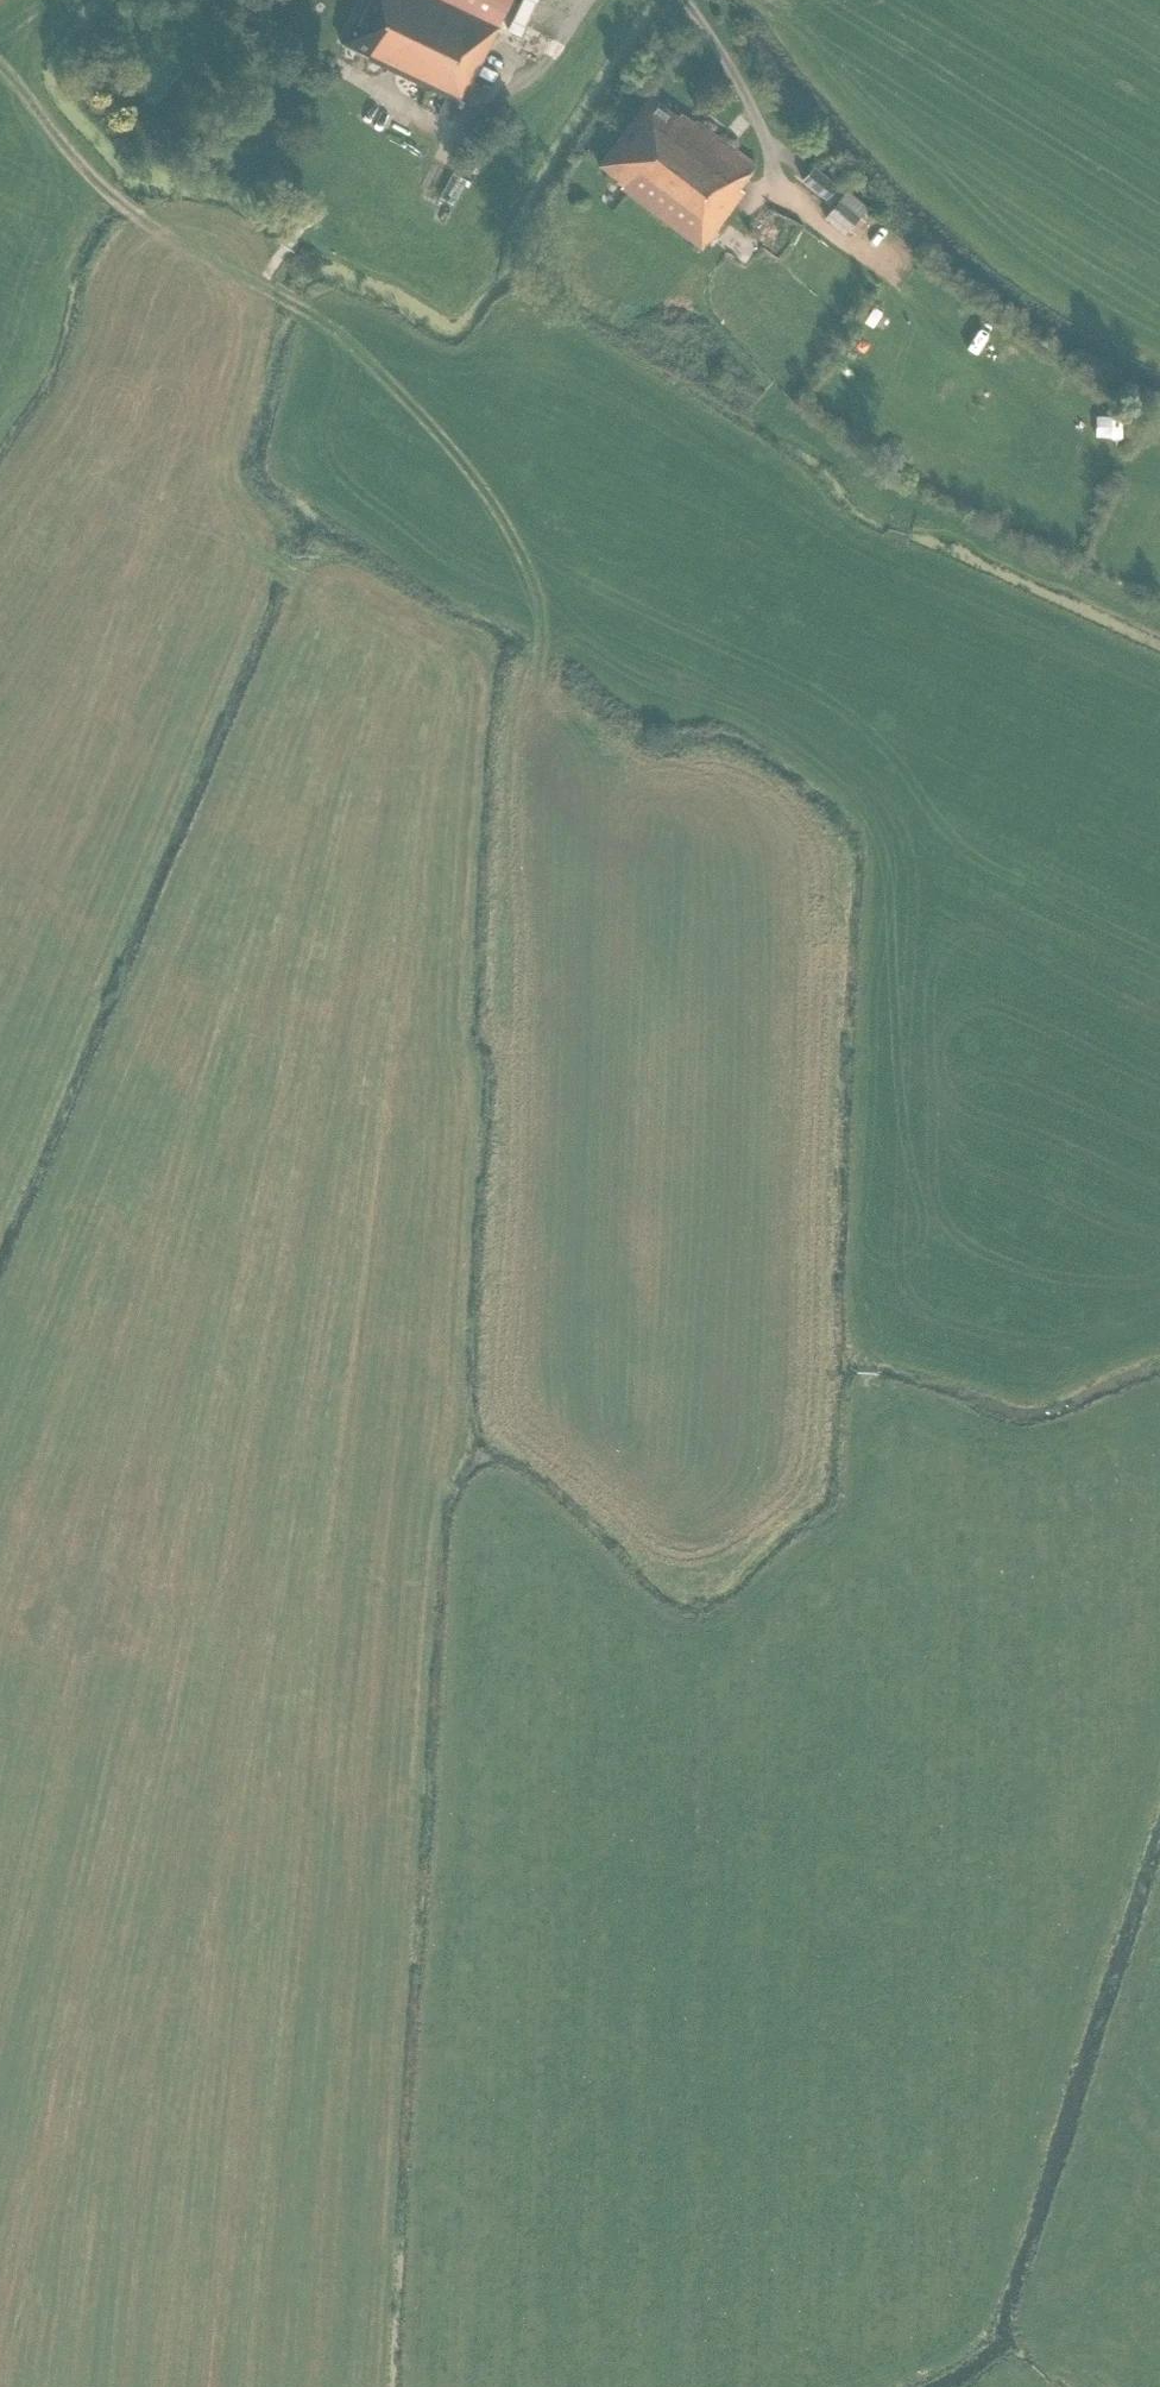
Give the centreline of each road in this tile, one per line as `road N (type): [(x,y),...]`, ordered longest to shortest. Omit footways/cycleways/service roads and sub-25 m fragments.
road 1 (track): [(806,213),(774,164),(746,94),(682,0)]

